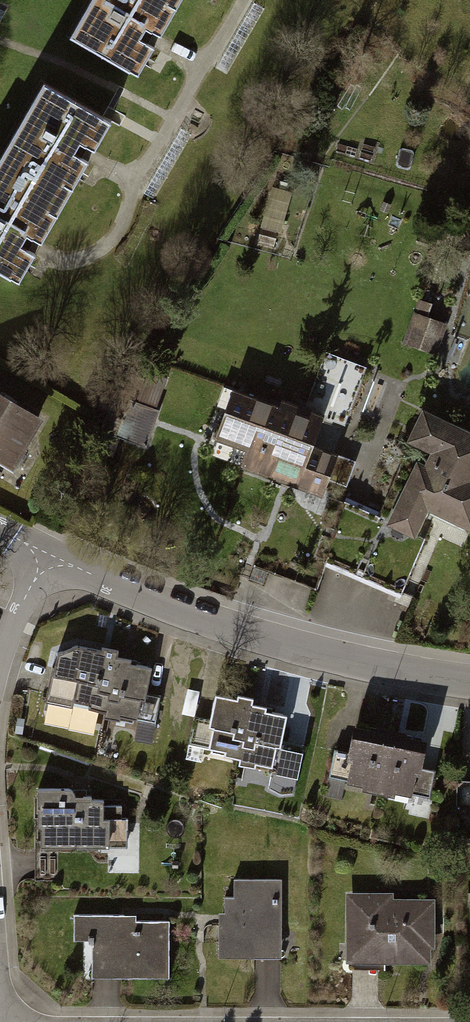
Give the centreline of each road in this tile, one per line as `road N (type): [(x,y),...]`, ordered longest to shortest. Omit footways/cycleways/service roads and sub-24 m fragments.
road 1 (residential): [(469,682),(249,633),(47,557)]

